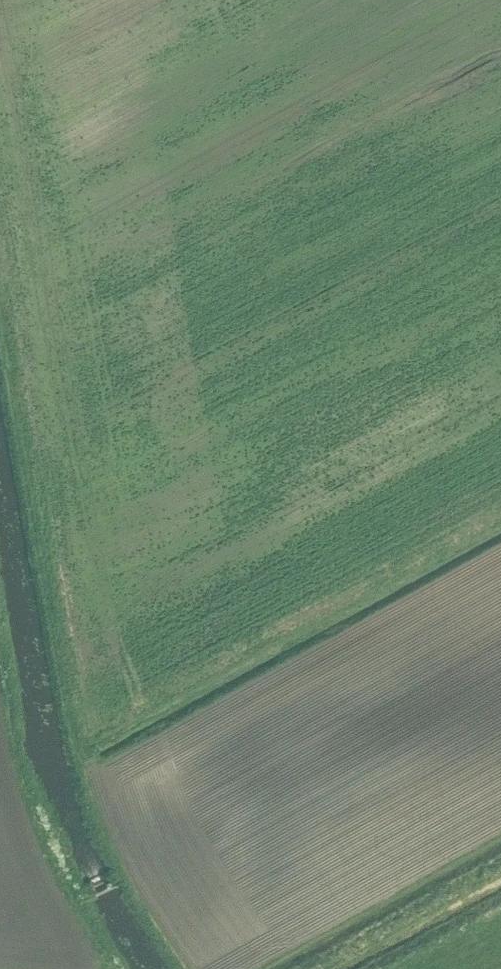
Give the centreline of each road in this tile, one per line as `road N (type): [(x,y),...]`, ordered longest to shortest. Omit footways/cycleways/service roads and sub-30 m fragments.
road 1 (track): [(0,587),(33,771),(78,899),(120,968)]

